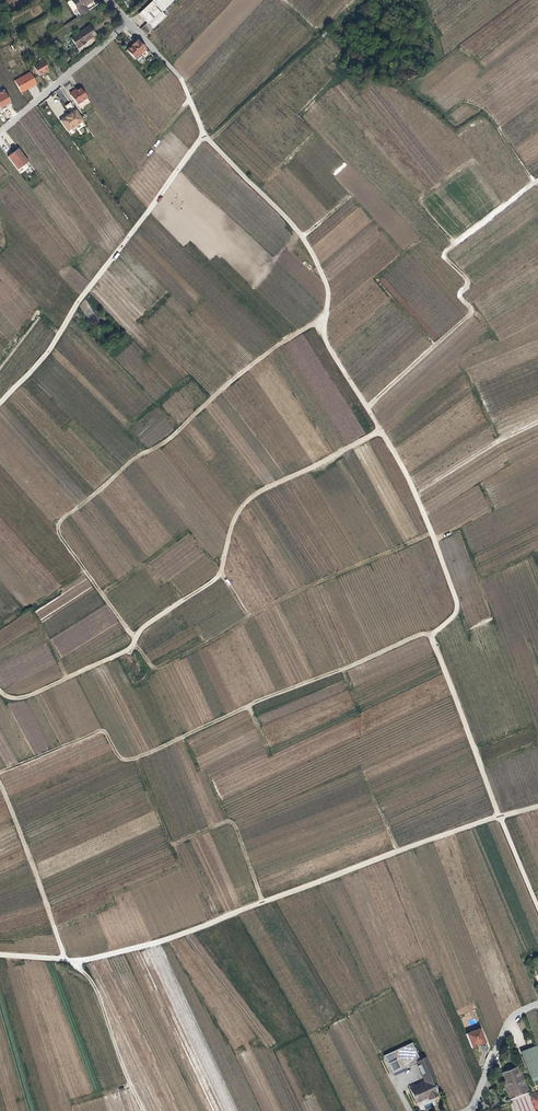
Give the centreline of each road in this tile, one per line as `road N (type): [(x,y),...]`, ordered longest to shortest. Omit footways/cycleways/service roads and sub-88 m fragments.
road 1 (track): [(181,76),(204,133),(305,240),(325,280),(329,348),(410,479),(453,592),(454,615),(432,637),(433,647),(537,907)]
road 2 (track): [(537,807),(176,937),(65,960),(0,954)]
road 3 (track): [(0,690),(29,696),(130,648),(142,628),(219,575),(246,502),(380,430)]
road 4 (track): [(326,313),(60,522),(58,533),(135,640)]
road 5 (track): [(0,788),(65,960),(98,992),(141,1110)]
road 6 (track): [(0,404),(51,347),(204,133)]
road 7 (track): [(367,408),(471,313),(459,296),(464,276),(444,257),(447,249),(537,181)]
road 8 (residential): [(131,22),(0,134)]
road 9 (residential): [(537,1003),(510,1022),(465,1110)]

